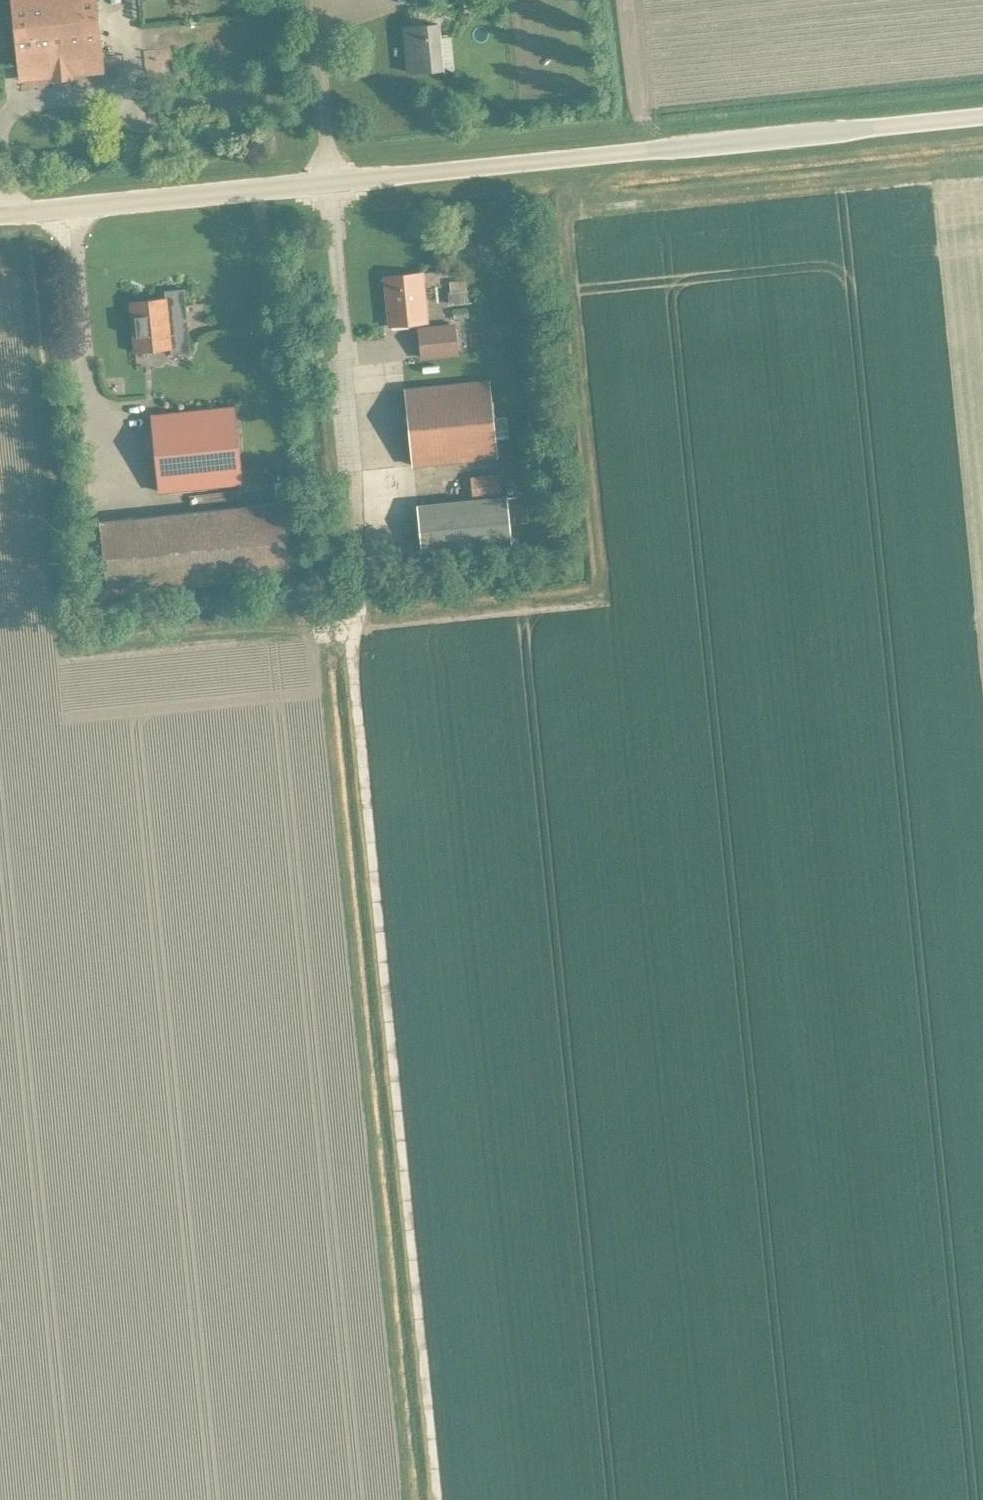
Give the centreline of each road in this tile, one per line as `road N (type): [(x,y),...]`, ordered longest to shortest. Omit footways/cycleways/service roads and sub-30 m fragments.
road 1 (unclassified): [(0,215),(982,117)]

